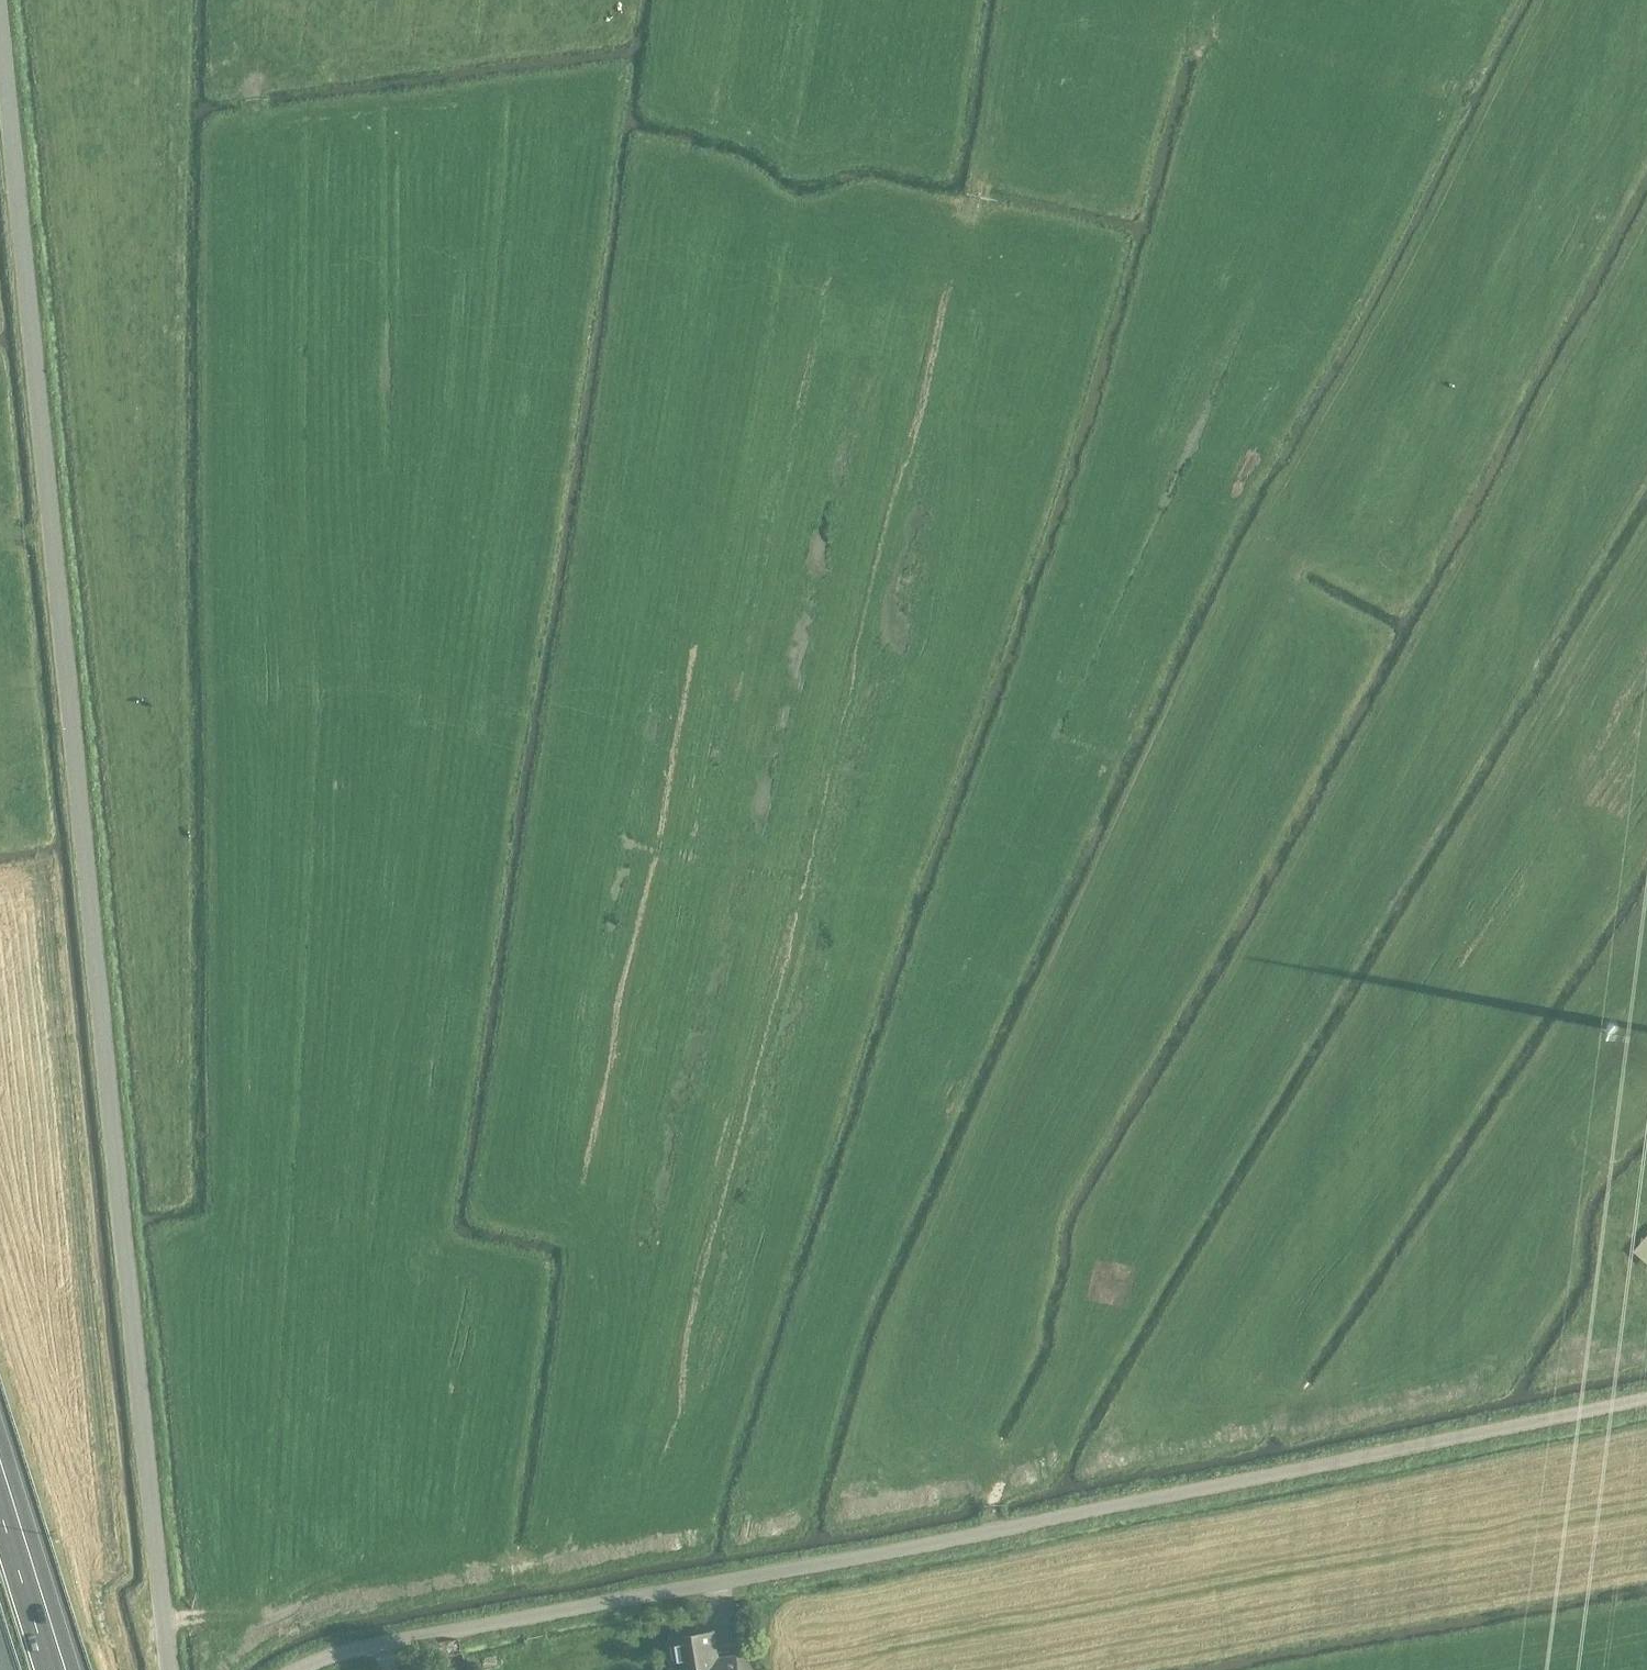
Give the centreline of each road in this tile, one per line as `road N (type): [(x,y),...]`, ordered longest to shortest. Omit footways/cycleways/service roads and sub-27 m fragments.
road 1 (unclassified): [(169,1669),(0,26)]
road 2 (unclassified): [(298,1669),(378,1646),(1646,1402)]
road 3 (motorway): [(57,1669),(0,1486)]

